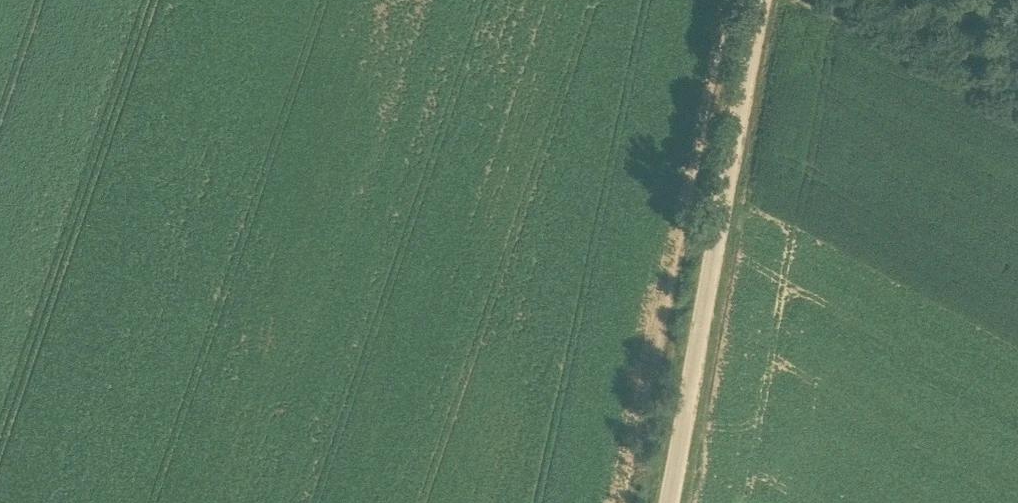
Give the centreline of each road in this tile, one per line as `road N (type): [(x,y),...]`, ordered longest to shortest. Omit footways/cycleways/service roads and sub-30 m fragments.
road 1 (unclassified): [(668,502),(769,0)]

